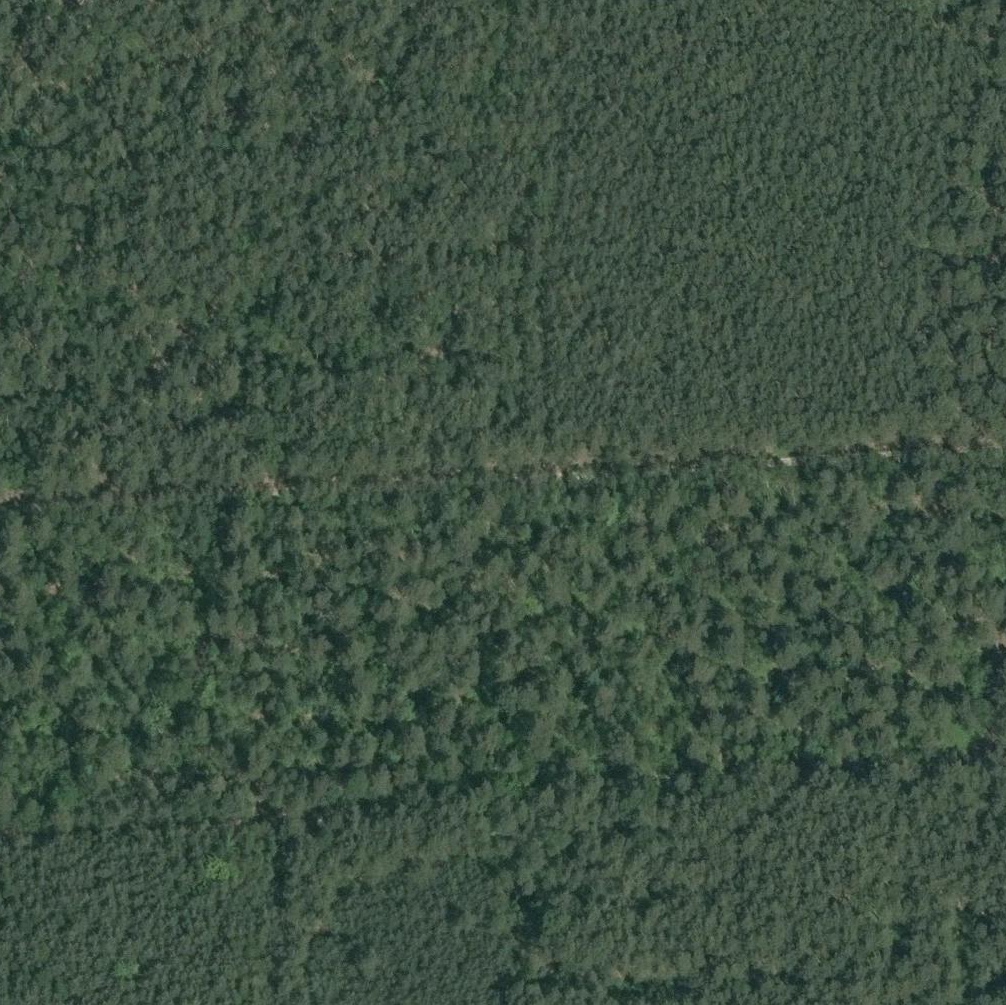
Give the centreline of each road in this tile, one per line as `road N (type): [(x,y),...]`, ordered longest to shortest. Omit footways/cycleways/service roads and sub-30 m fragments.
road 1 (track): [(0,845),(267,823),(471,786),(1005,763)]
road 2 (track): [(0,512),(1005,449)]

